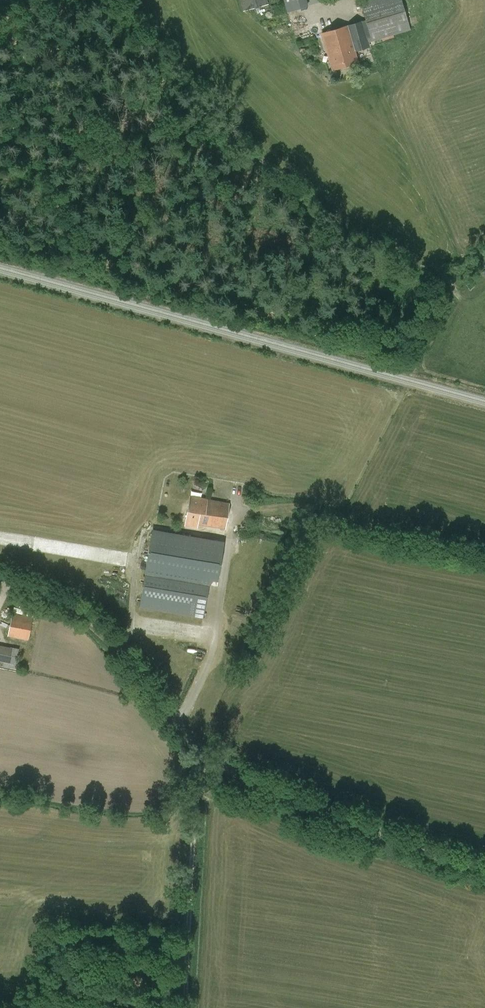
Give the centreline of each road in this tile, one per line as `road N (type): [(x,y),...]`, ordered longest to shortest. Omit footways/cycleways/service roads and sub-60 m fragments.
road 1 (unclassified): [(484,868),(206,758),(101,629),(0,578)]
road 2 (track): [(186,1007),(196,792),(206,758)]
road 3 (track): [(177,724),(217,640),(238,492)]

